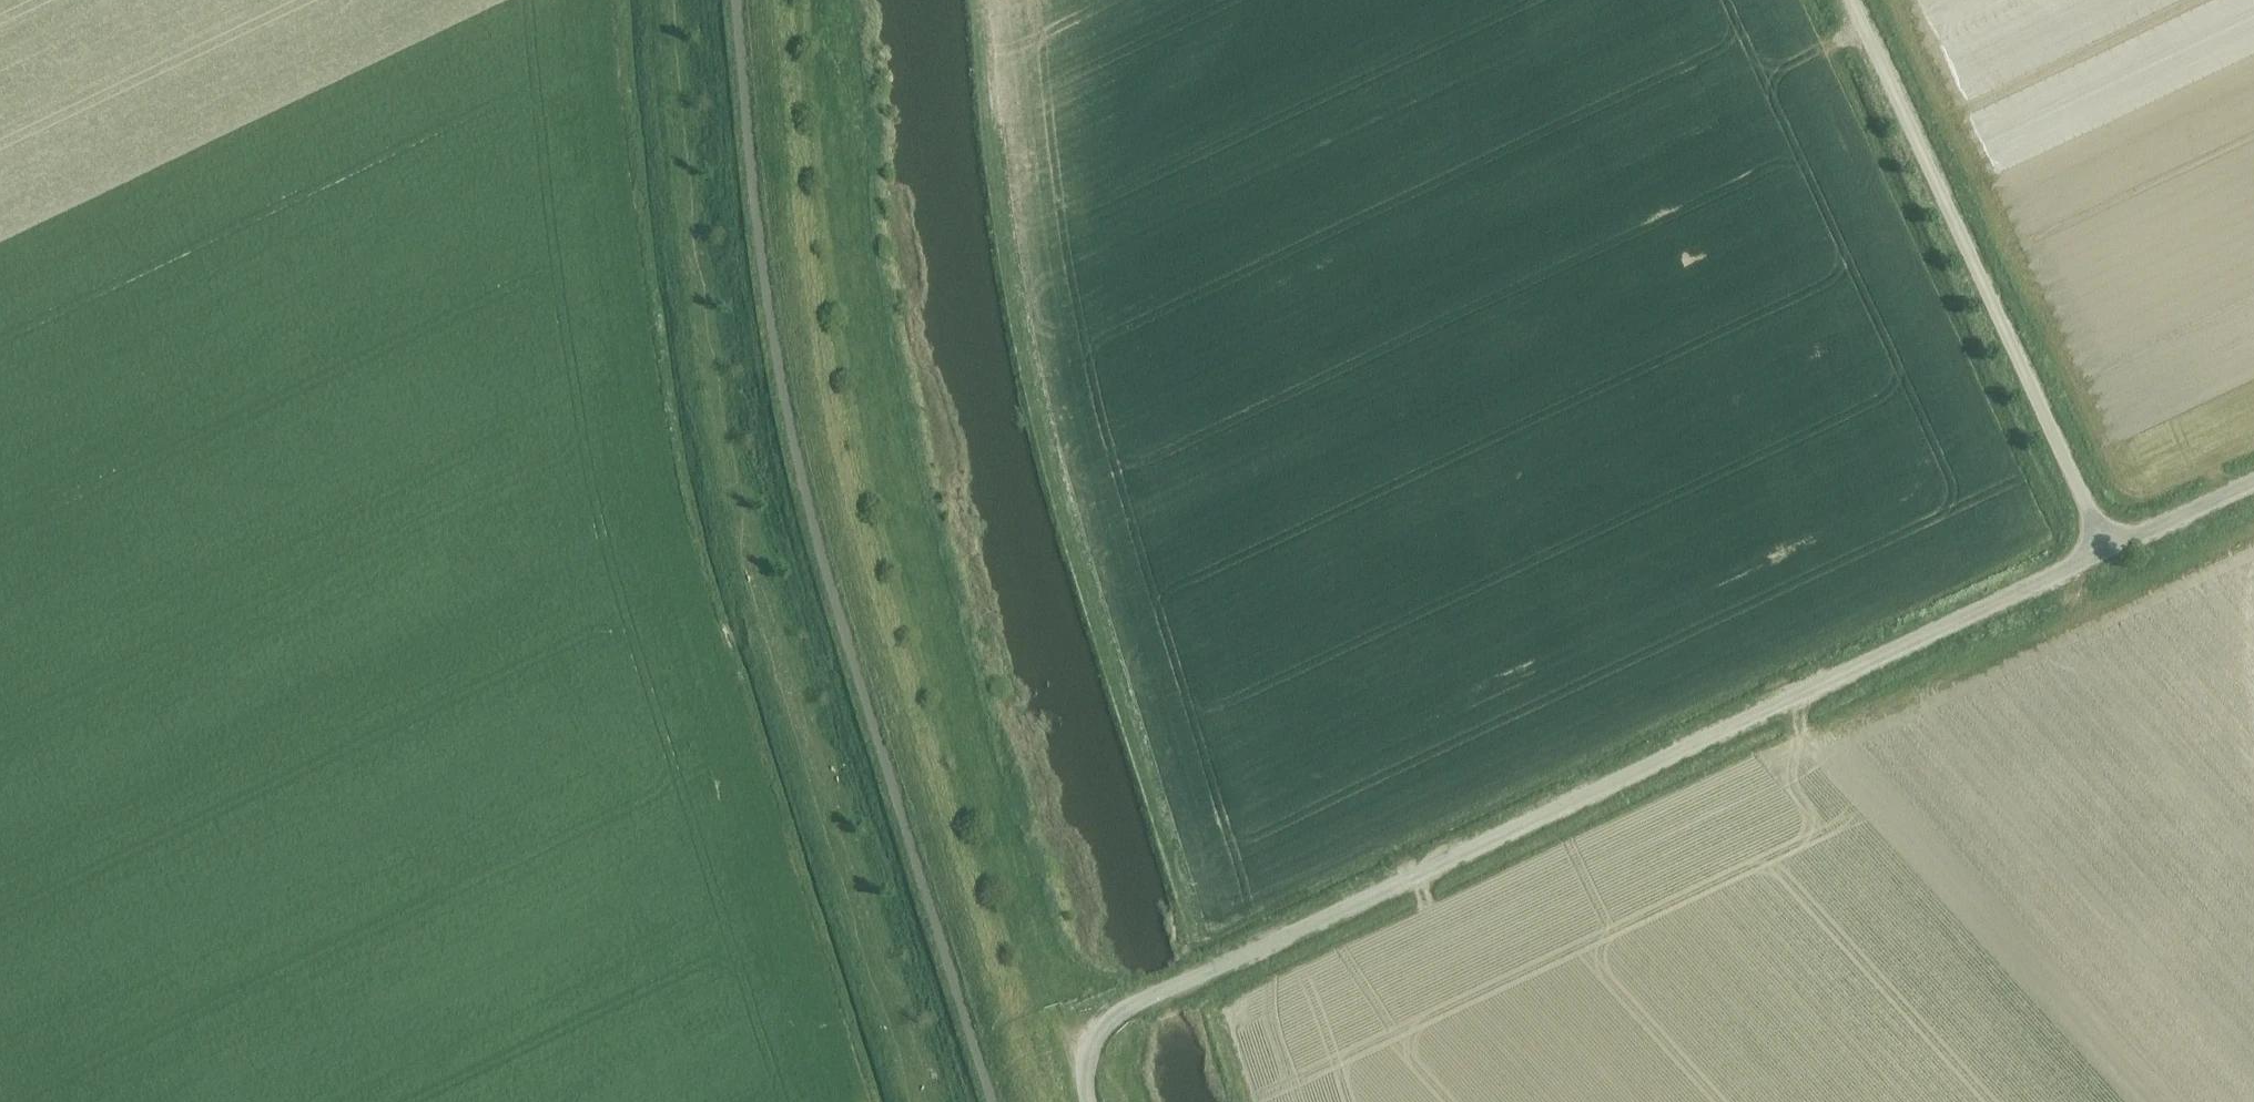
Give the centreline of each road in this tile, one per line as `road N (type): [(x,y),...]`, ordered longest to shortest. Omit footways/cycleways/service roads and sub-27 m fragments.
road 1 (unclassified): [(1089,1101),(1085,1059),(1098,1030),(1125,1008),(2103,552)]
road 2 (unclassified): [(986,1101),(794,440),(761,242),(740,0)]
road 3 (unclassified): [(2103,552),(1849,0)]
road 4 (unclassified): [(2103,552),(2253,481)]

